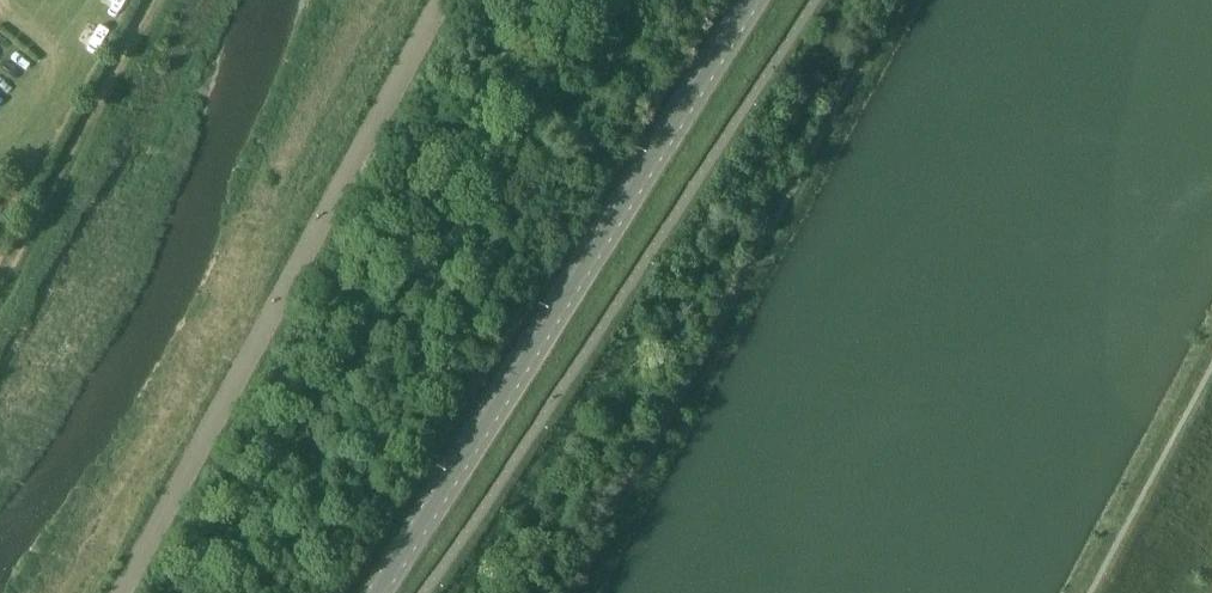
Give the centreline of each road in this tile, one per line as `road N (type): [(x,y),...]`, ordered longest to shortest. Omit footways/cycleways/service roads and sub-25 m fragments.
road 1 (tertiary): [(370,592),(752,0)]
road 2 (unclassified): [(119,592),(442,0)]
road 3 (track): [(0,288),(152,0)]

